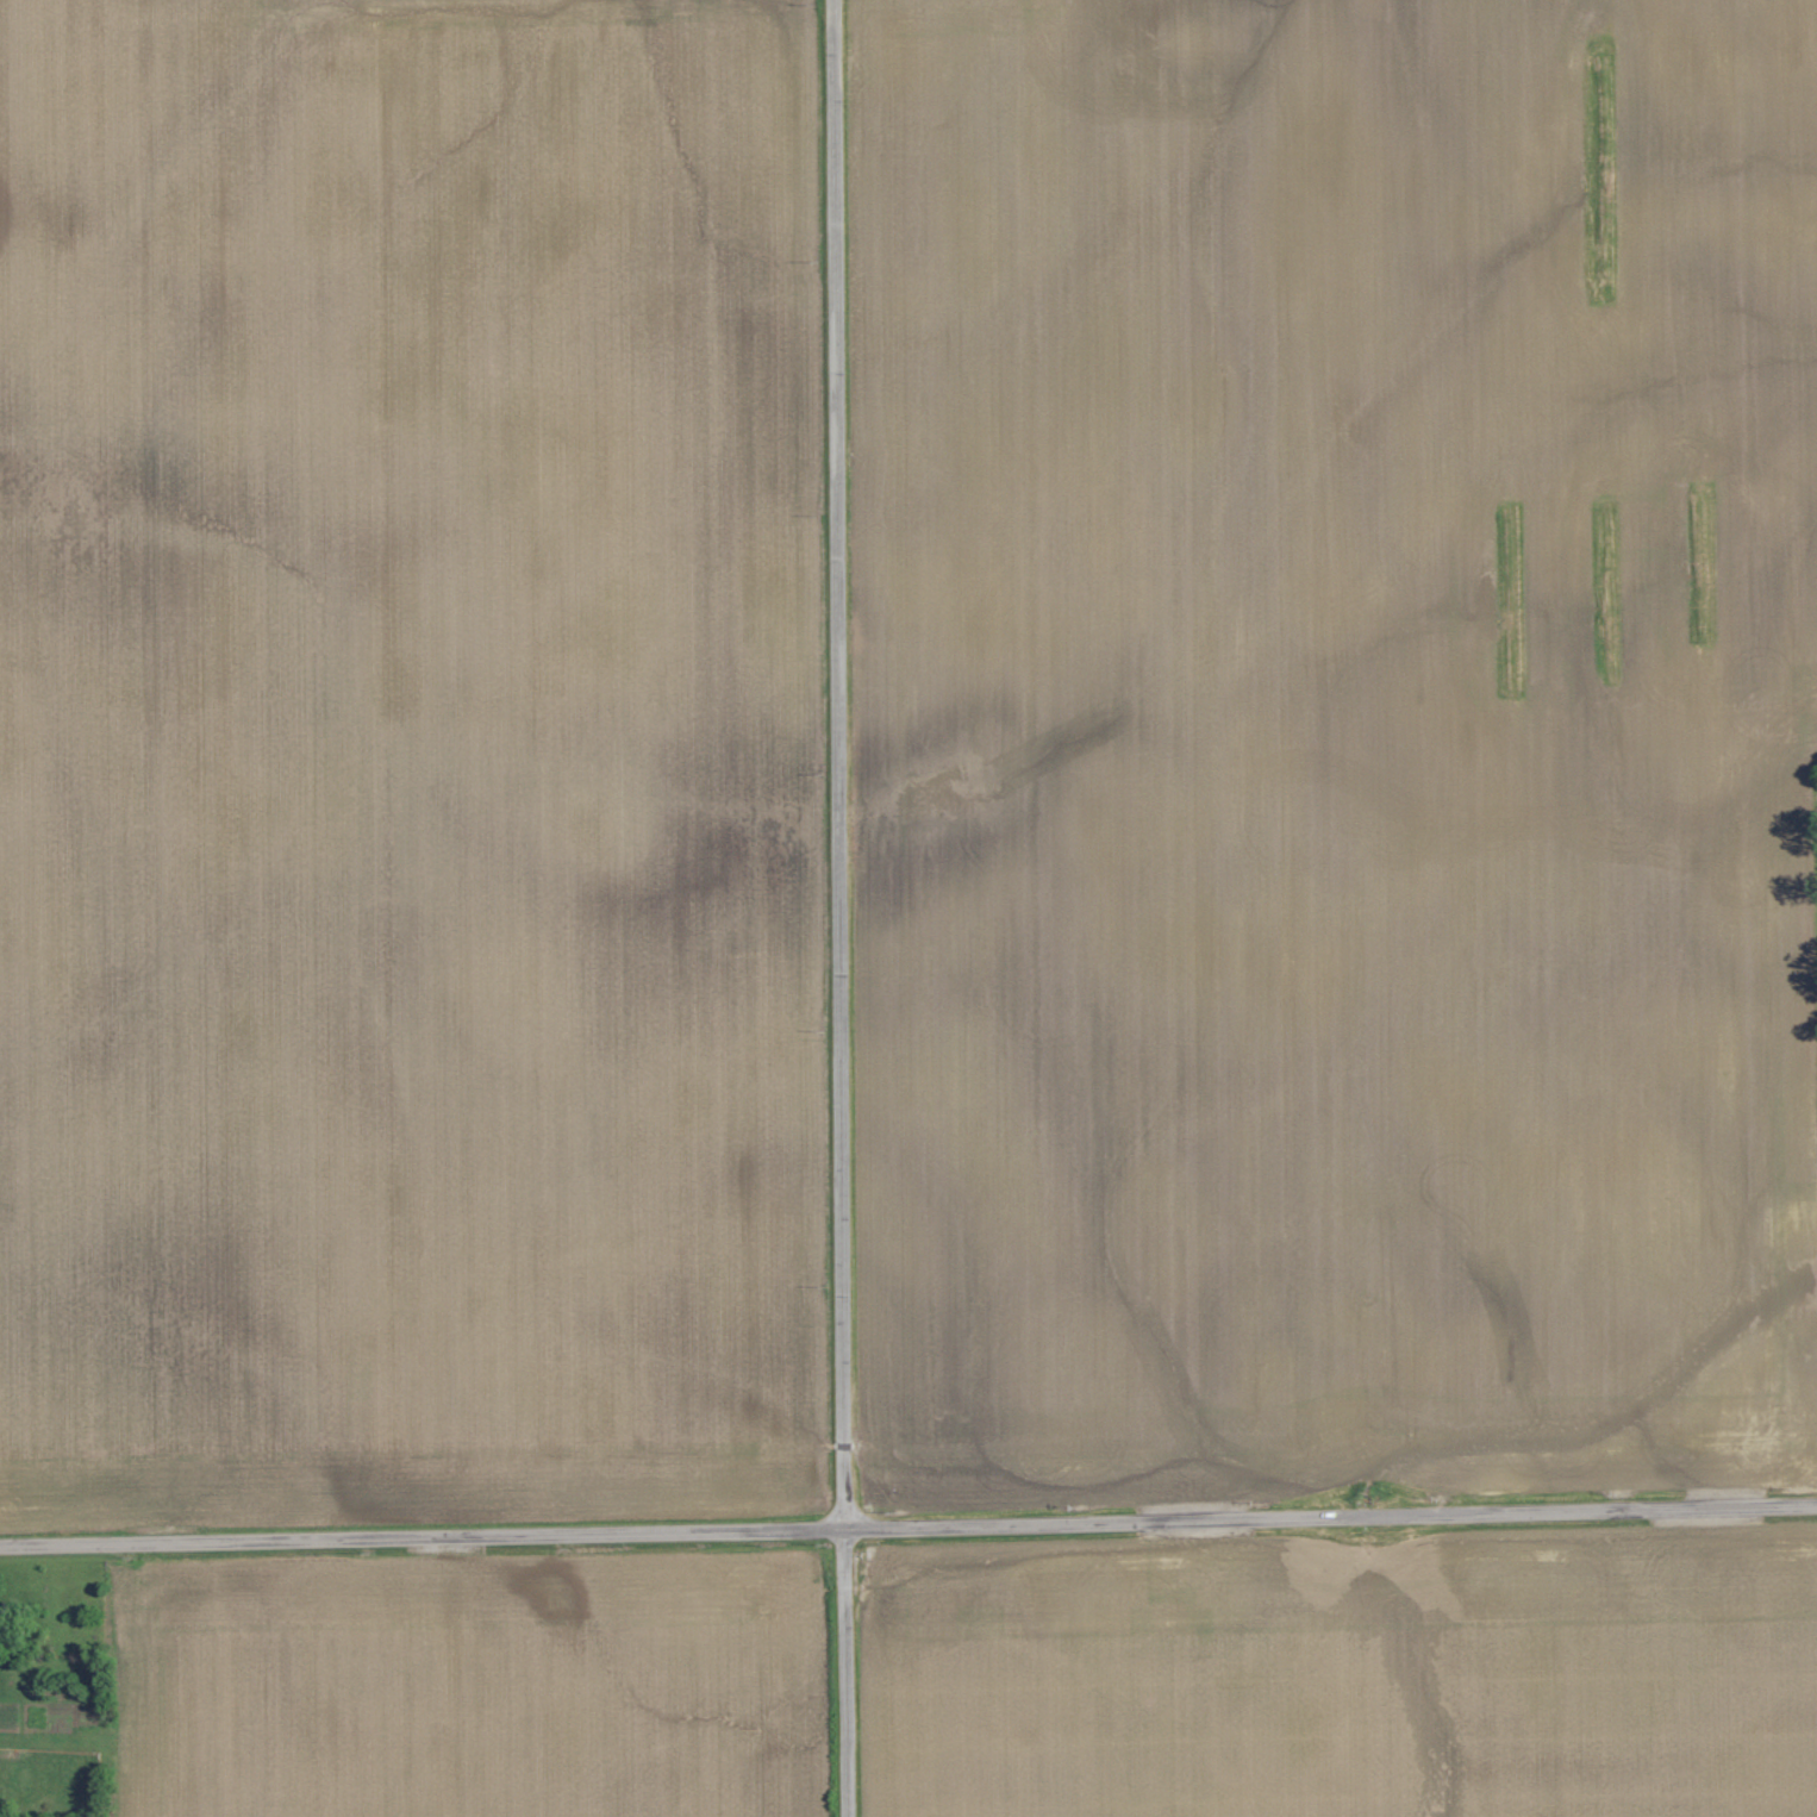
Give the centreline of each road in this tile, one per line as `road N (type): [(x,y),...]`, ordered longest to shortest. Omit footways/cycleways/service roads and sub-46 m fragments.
road 1 (residential): [(0,1544),(1816,1503)]
road 2 (residential): [(849,1816),(836,0)]

